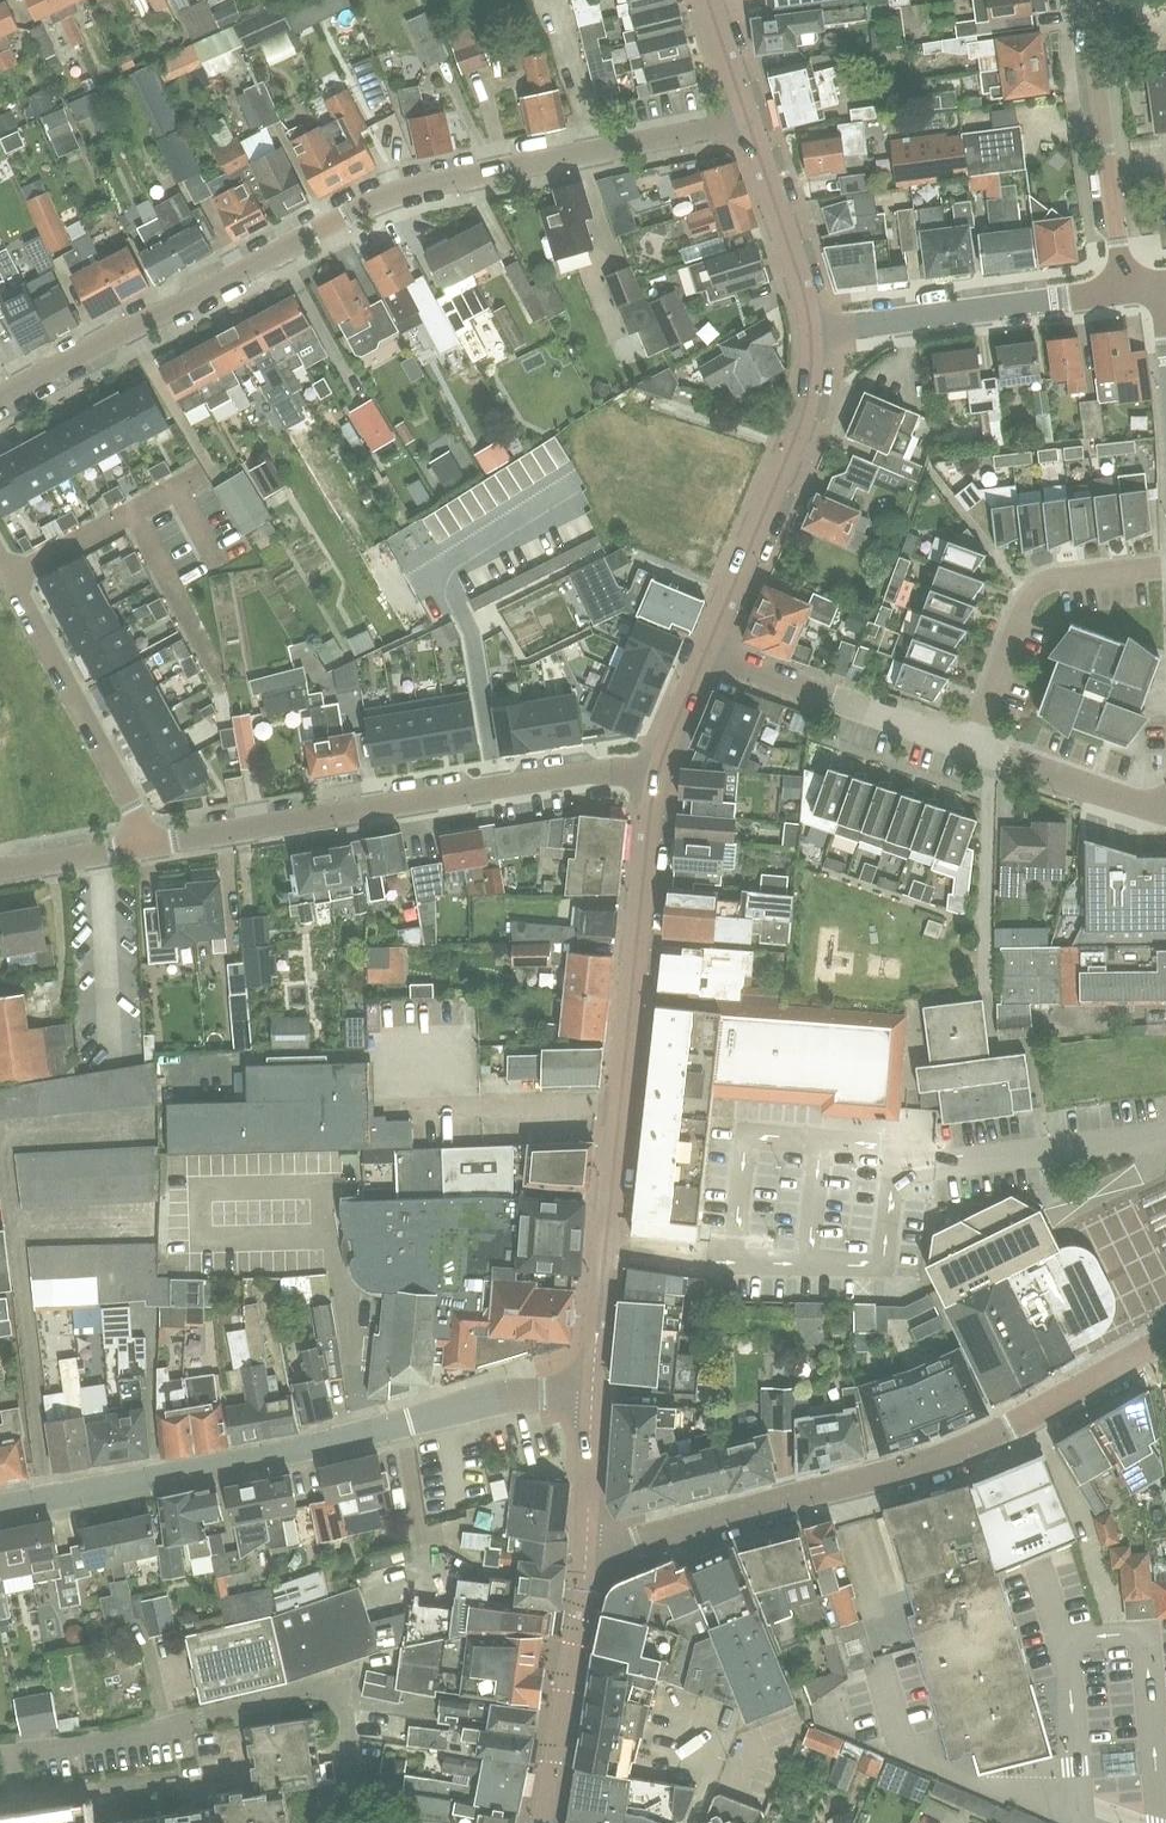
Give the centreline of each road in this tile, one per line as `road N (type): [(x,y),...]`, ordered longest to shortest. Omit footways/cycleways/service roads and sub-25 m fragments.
road 1 (residential): [(0,396),(372,201),(747,117)]
road 2 (tertiary): [(592,1398),(658,781)]
road 3 (tertiary): [(587,1549),(634,1544),(931,1463),(1165,1340)]
road 4 (tertiary): [(0,1506),(499,1400),(592,1398)]
road 5 (residential): [(152,843),(591,772),(658,781)]
road 6 (tertiary): [(706,652),(801,421),(812,333)]
road 7 (residential): [(0,556),(152,843)]
road 8 (residential): [(812,333),(1123,287)]
road 9 (residential): [(971,746),(1028,596),(1049,581),(1165,567)]
road 10 (residential): [(1099,0),(1094,64),(1123,287)]
road 11 (residential): [(706,652),(971,746)]
road 12 (residential): [(587,1549),(545,1822)]
road 13 (tertiary): [(812,333),(747,117)]
road 14 (residential): [(1165,814),(971,746)]
road 15 (residential): [(0,870),(152,843)]
road 16 (tertiary): [(587,1549),(592,1398)]
road 17 (tertiary): [(658,781),(706,652)]
road 18 (tertiary): [(747,117),(709,0)]

